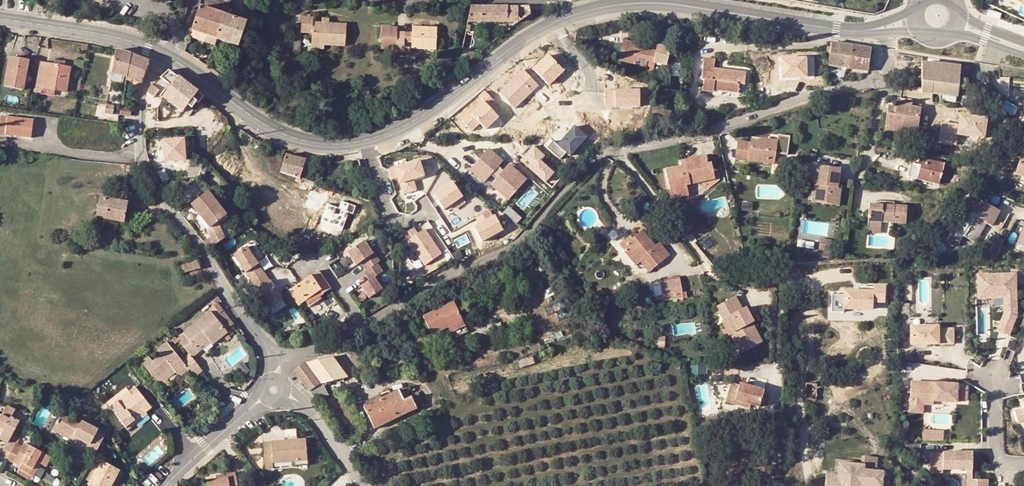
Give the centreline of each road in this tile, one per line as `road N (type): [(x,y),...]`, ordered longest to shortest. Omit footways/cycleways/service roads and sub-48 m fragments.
road 1 (residential): [(276,356),(365,330),(505,250),(599,155),(618,147)]
road 2 (unclassified): [(164,55),(141,105),(146,173),(223,293),(276,356)]
road 3 (secondary): [(859,31),(657,2),(571,16)]
road 4 (residential): [(618,147),(708,130),(877,77)]
road 5 (secondary): [(551,24),(412,122),(368,140),(319,143)]
road 6 (residential): [(618,147),(713,273),(751,277)]
road 7 (secondary): [(164,55),(267,126),(319,143)]
road 8 (secondary): [(0,19),(99,34),(164,55)]

